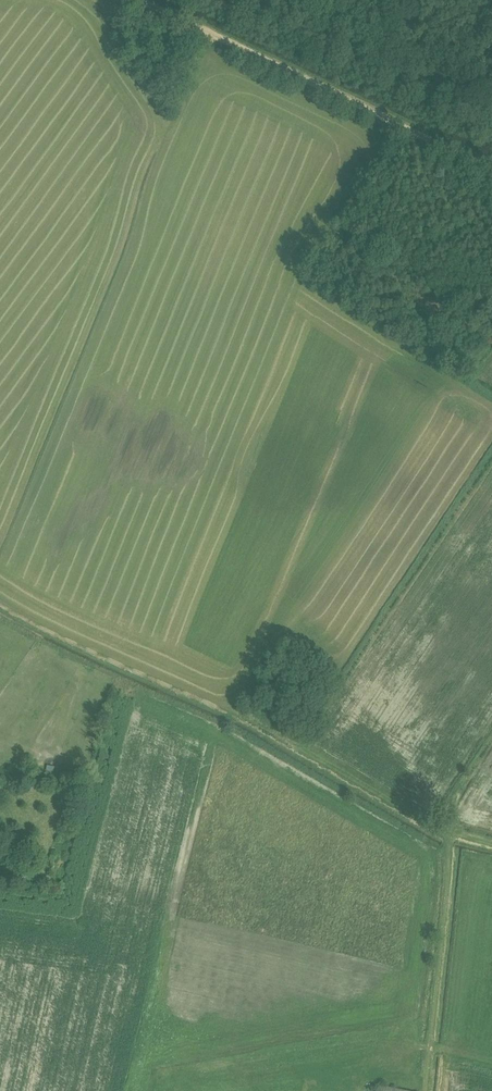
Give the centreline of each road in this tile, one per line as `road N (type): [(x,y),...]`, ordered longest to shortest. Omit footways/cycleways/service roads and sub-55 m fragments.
road 1 (track): [(491,169),(136,0)]
road 2 (track): [(200,0),(430,110)]

